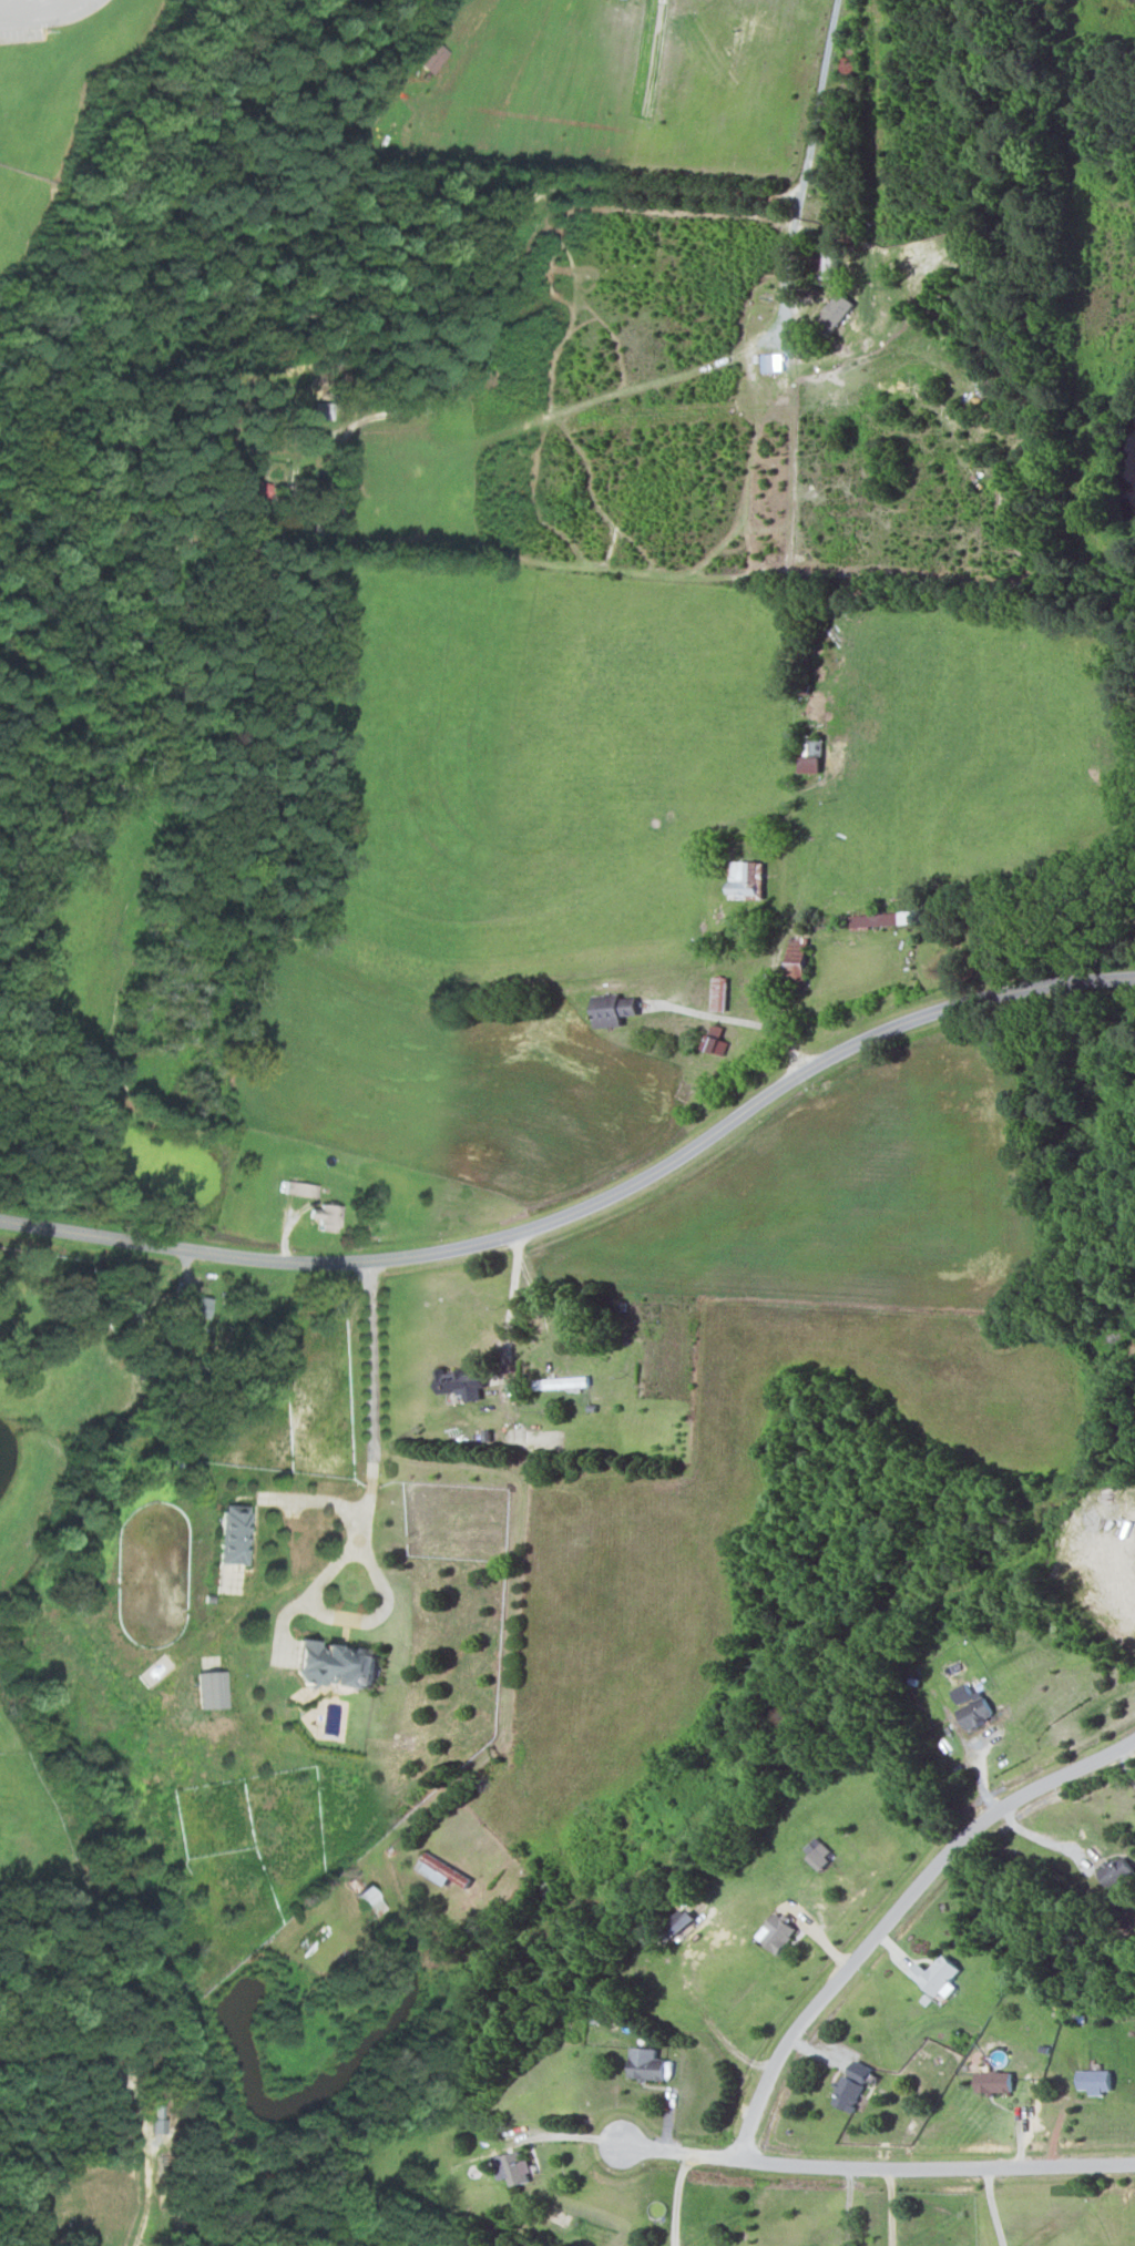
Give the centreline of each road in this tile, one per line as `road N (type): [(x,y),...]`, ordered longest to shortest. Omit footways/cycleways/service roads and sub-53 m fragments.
road 1 (residential): [(1134,981),(996,997),(894,1028),(756,1104),(661,1171),(518,1236),(401,1265),(294,1266),(0,1224)]
road 2 (residential): [(1134,1740),(1019,1799),(942,1856),(797,2026),(761,2095),(745,2160)]
road 3 (residential): [(1134,2164),(875,2170),(625,2143)]

